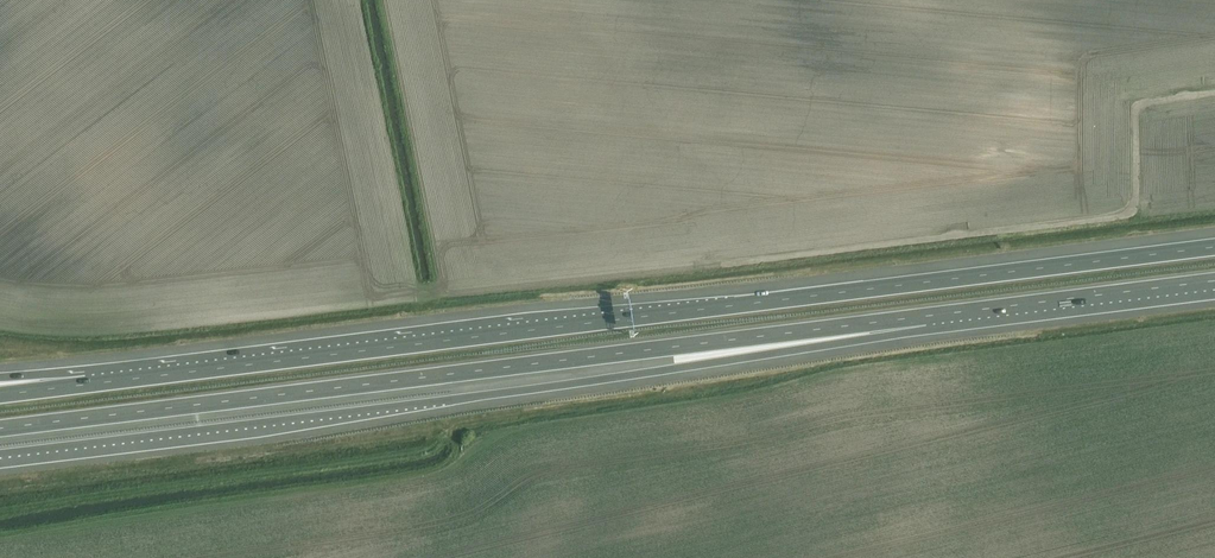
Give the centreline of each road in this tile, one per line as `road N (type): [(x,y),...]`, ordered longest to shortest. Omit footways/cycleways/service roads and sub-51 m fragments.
road 1 (motorway): [(1214,247),(86,385)]
road 2 (motorway): [(0,453),(535,389),(925,317)]
road 3 (motorway): [(0,429),(925,317)]
road 4 (track): [(1214,93),(1136,111),(1129,215),(724,264)]
road 5 (motorway): [(925,317),(1214,281)]

